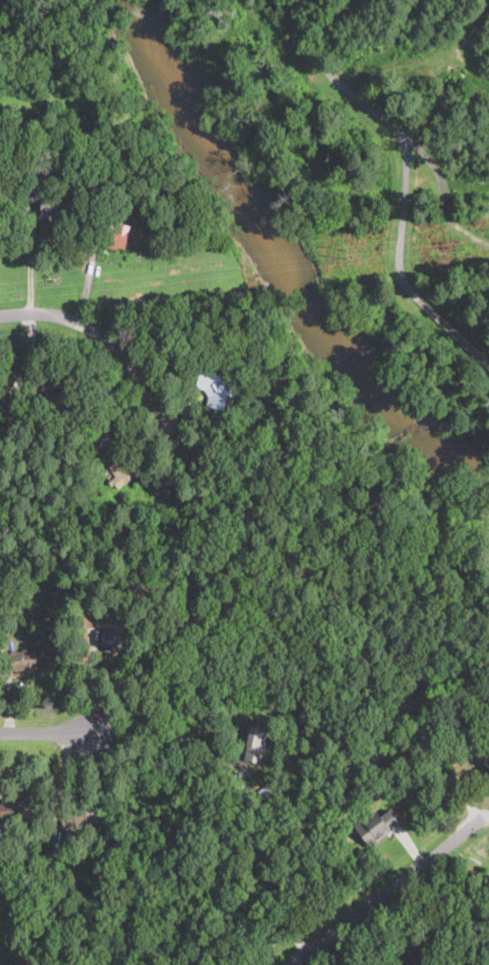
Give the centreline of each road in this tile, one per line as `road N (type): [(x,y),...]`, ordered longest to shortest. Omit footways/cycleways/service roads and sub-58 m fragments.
road 1 (residential): [(483,817),(285,964)]
road 2 (residential): [(0,319),(37,316),(85,327),(127,366),(175,438)]

